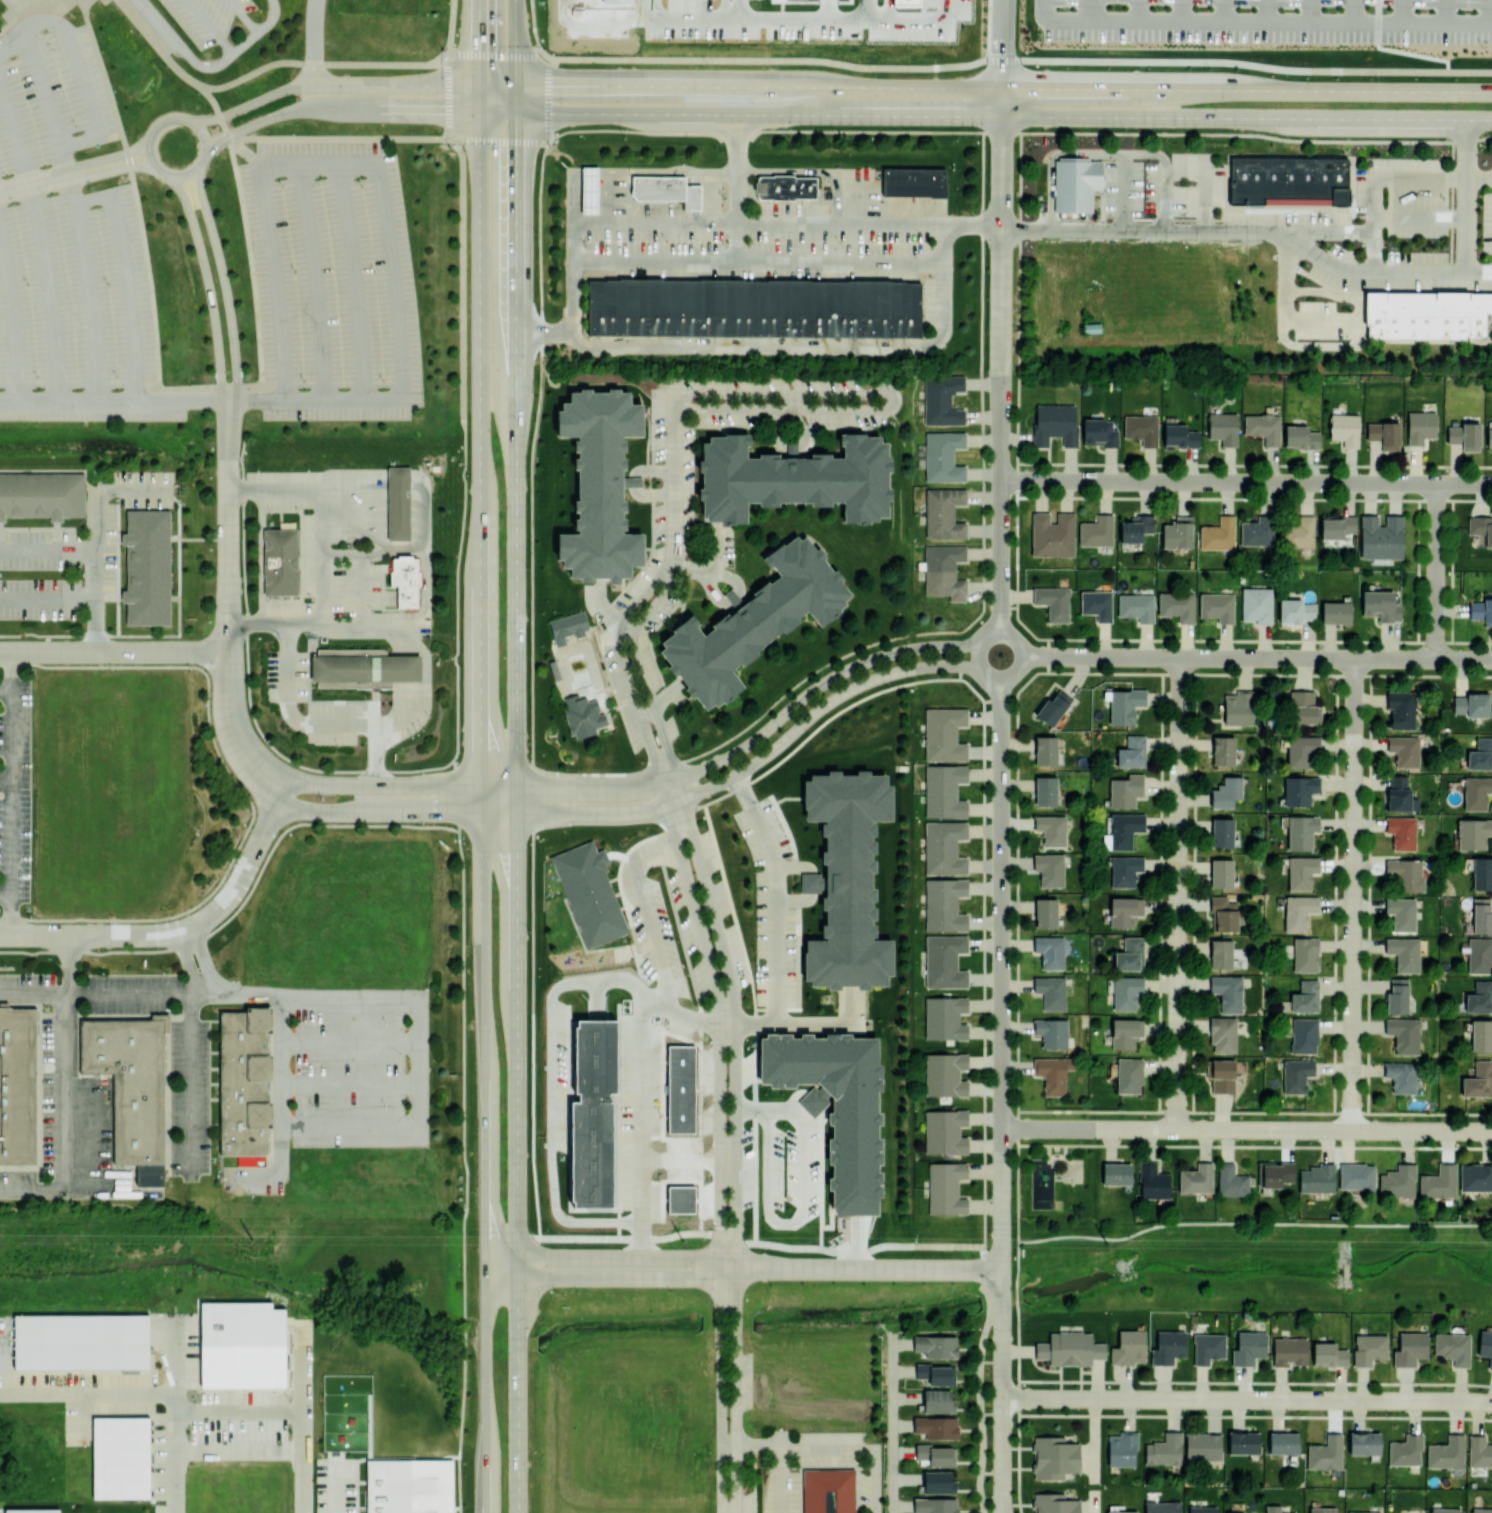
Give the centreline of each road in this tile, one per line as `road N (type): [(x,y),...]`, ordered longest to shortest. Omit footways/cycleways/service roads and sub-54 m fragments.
road 1 (secondary): [(1491,92),(478,83)]
road 2 (secondary): [(479,113),(1491,119)]
road 3 (secondary): [(516,814),(514,113)]
road 4 (secondary): [(479,113),(479,814)]
road 5 (secondary): [(518,1512),(516,814)]
road 6 (residential): [(1000,706),(1003,1270)]
road 7 (residential): [(982,647),(909,649),(844,671),(724,760),(670,781),(516,788)]
road 8 (residential): [(734,1268),(733,995),(678,778)]
road 9 (residential): [(660,784),(719,1000),(720,1268)]
road 10 (residential): [(1001,480),(1491,483)]
road 11 (residential): [(1002,1128),(1491,1131)]
road 12 (residential): [(1003,1398),(1491,1404)]
road 13 (residential): [(1180,657),(1177,1129)]
road 14 (residential): [(1355,658),(1352,1130)]
road 15 (residential): [(1047,656),(1491,659)]
road 16 (secondary): [(489,1112),(487,1512)]
road 17 (residential): [(0,936),(161,936),(206,919),(234,891),(290,777)]
road 18 (residential): [(682,800),(758,762),(865,682),(914,668),(983,666)]
road 19 (residential): [(1003,89),(1002,403)]
road 20 (secondary): [(479,814),(489,1112)]
road 21 (residential): [(478,83),(312,83),(194,121)]
road 22 (residential): [(720,1268),(1003,1270)]
road 23 (residential): [(207,149),(300,110),(479,113)]
road 24 (residential): [(228,400),(229,652)]
road 25 (residential): [(737,1512),(734,1268)]
road 26 (residential): [(720,1268),(722,1512)]
road 27 (residential): [(1003,1270),(1003,1512)]
road 28 (residential): [(164,174),(184,198),(201,252),(228,400)]
road 29 (residential): [(228,400),(236,379),(230,311),(196,169)]
road 30 (residential): [(720,1268),(688,1258),(488,1257)]
road 31 (residential): [(488,1278),(690,1277),(720,1268)]
road 32 (residential): [(0,652),(229,652)]
road 33 (residential): [(516,788),(326,785),(290,777)]
road 34 (residential): [(1002,403),(1001,609)]
road 35 (residential): [(278,804),(326,813),(479,814)]
road 36 (residential): [(479,814),(613,814),(668,805)]
road 37 (residential): [(166,118),(147,138),(149,160),(164,174),(187,175),(204,159),(206,138),(187,117),(166,118)]
road 38 (residential): [(1437,483),(1436,659)]
road 39 (residential): [(303,1339),(303,1512)]
road 40 (residential): [(229,652),(231,747),(278,804)]
road 41 (residential): [(290,777),(248,731),(229,652)]
road 42 (residential): [(999,676),(1017,671),(1023,659),(1019,643),(1000,634),(981,653),(985,669),(999,676)]

